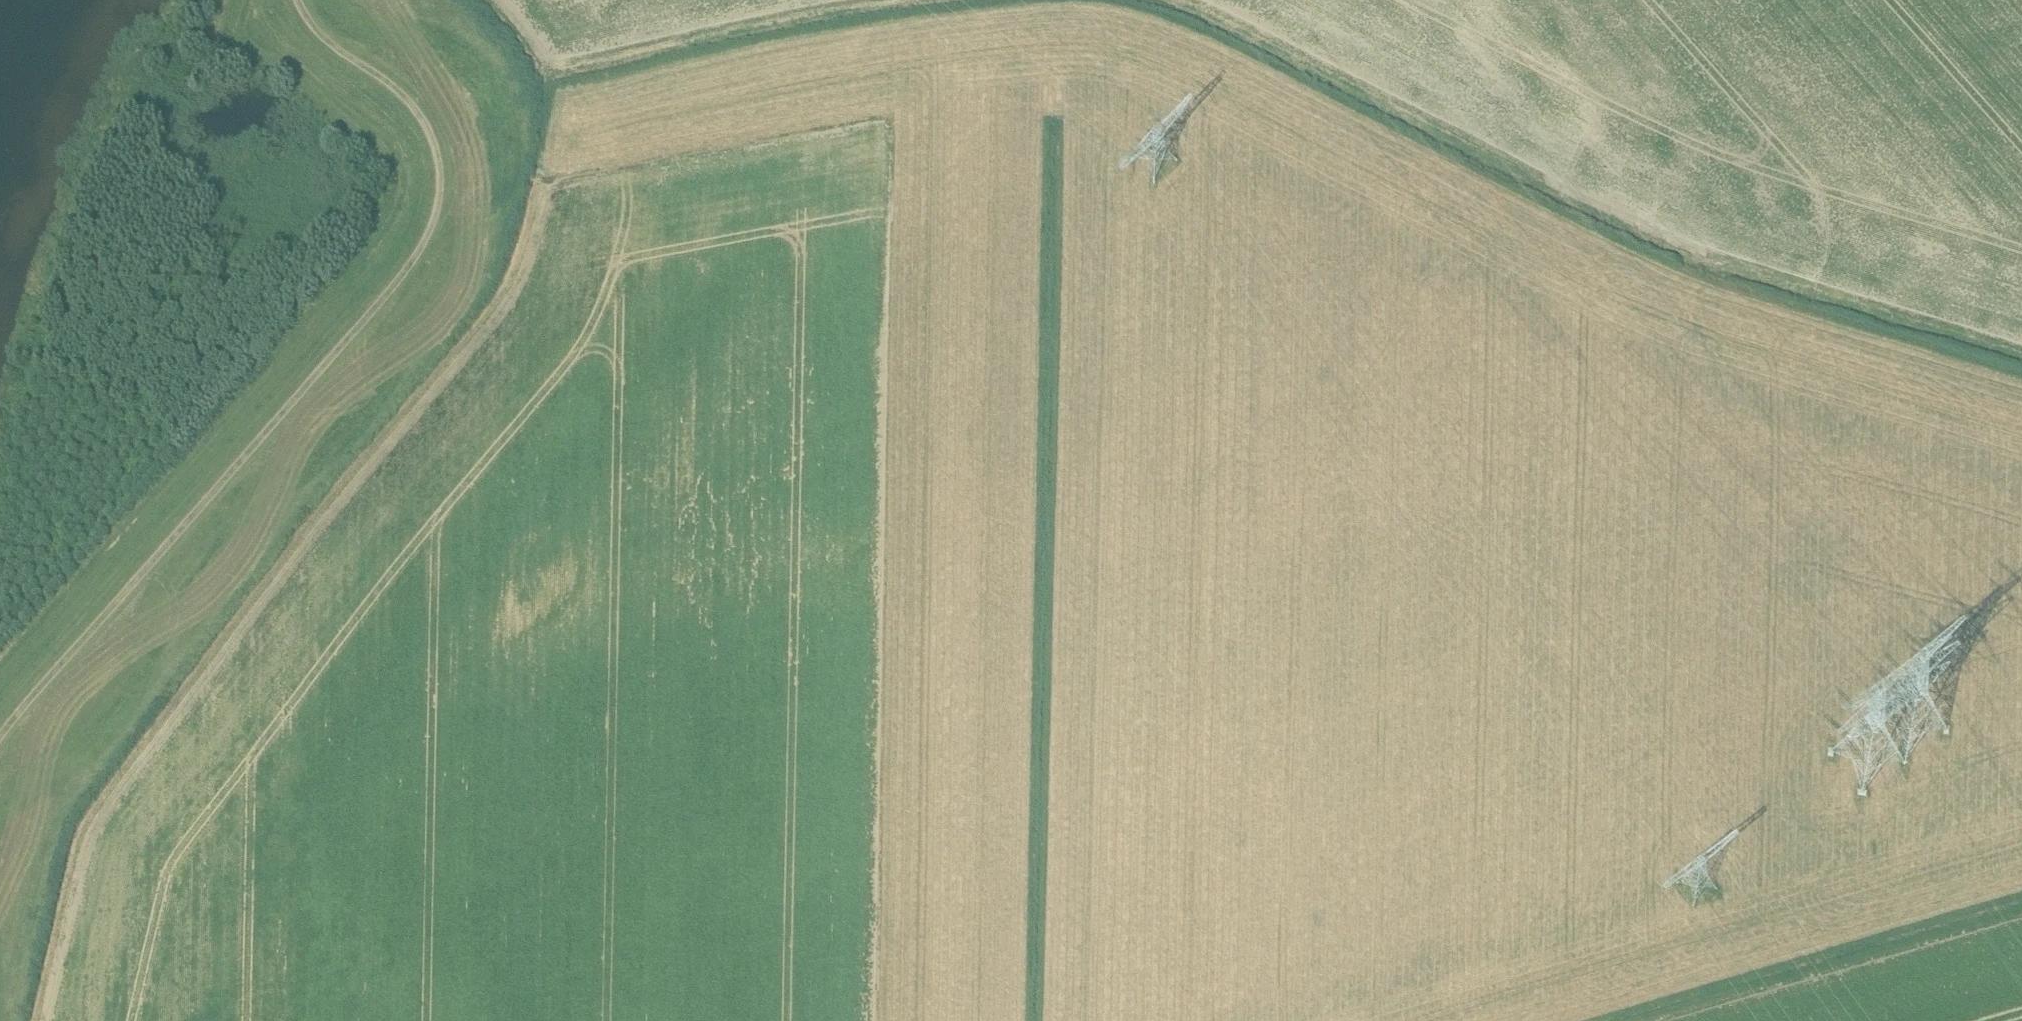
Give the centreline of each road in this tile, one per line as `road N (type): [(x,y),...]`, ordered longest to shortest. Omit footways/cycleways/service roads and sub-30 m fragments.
road 1 (track): [(0,735),(399,280),(434,220),(441,175),(417,112),(326,40),(296,0)]

